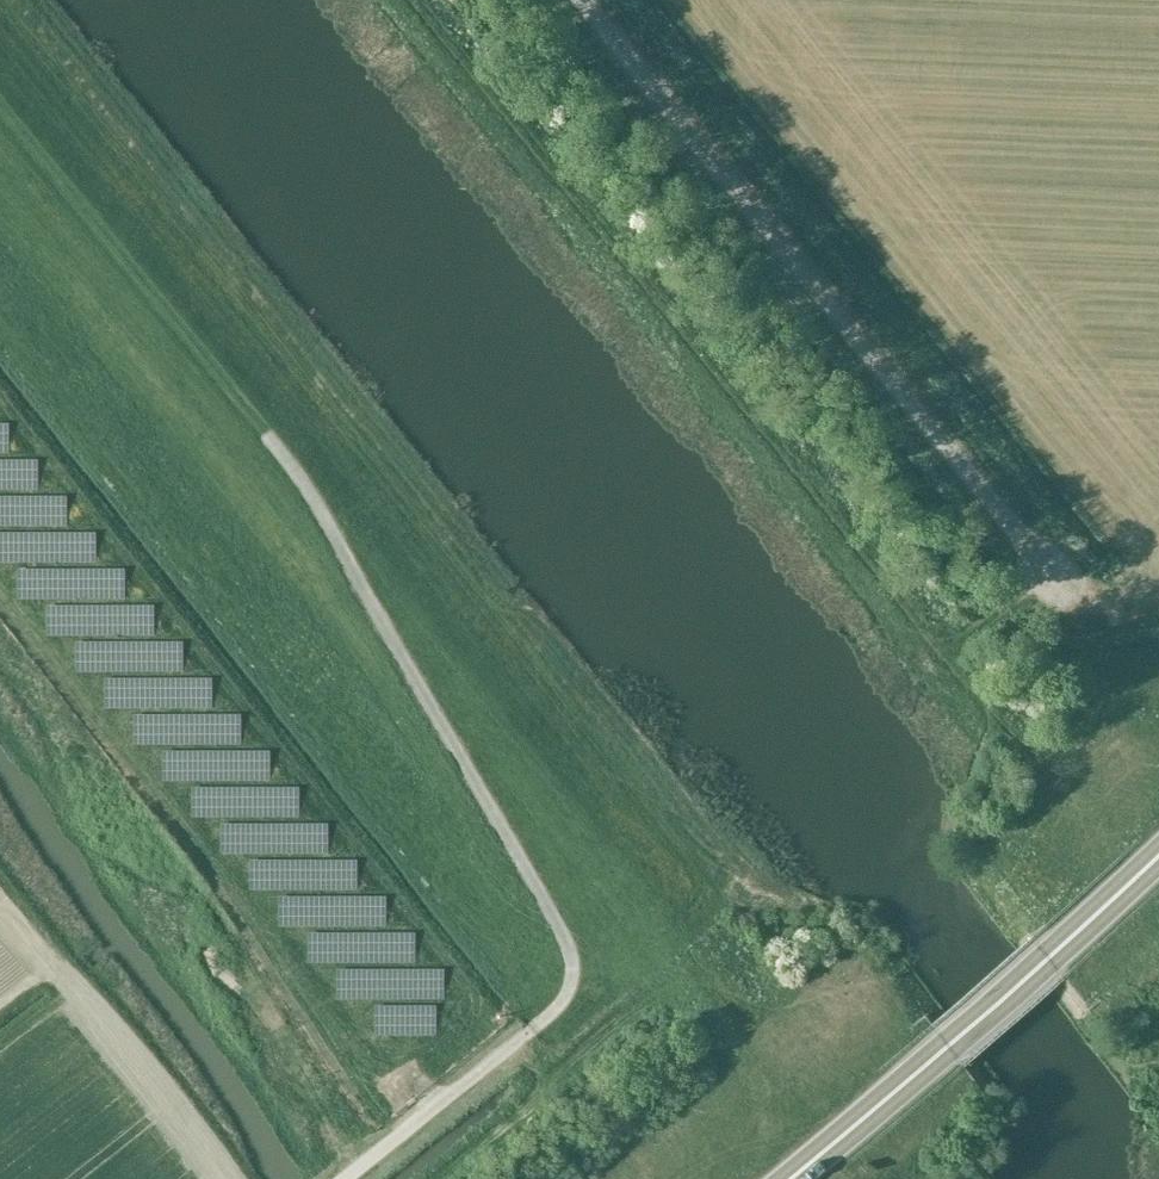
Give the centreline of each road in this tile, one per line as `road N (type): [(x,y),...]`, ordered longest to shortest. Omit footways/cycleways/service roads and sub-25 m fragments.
road 1 (unclassified): [(1056,574),(584,0)]
road 2 (trunk): [(791,1178),(949,1046),(1158,849)]

